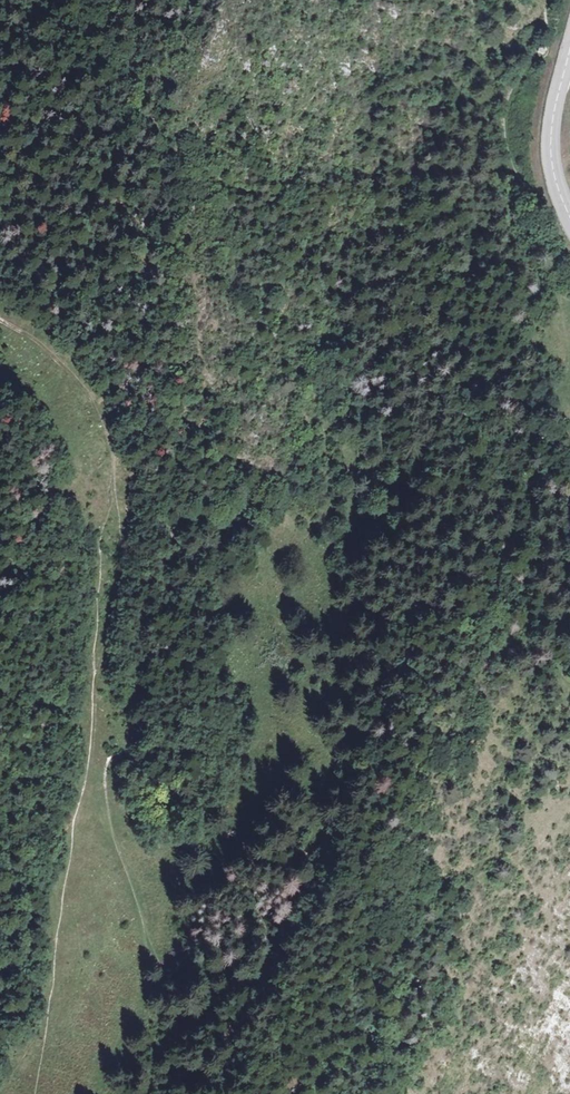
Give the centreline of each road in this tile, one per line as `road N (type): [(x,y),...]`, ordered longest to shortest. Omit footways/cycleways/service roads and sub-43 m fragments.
road 1 (tertiary): [(569,51),(551,134),(569,213)]

